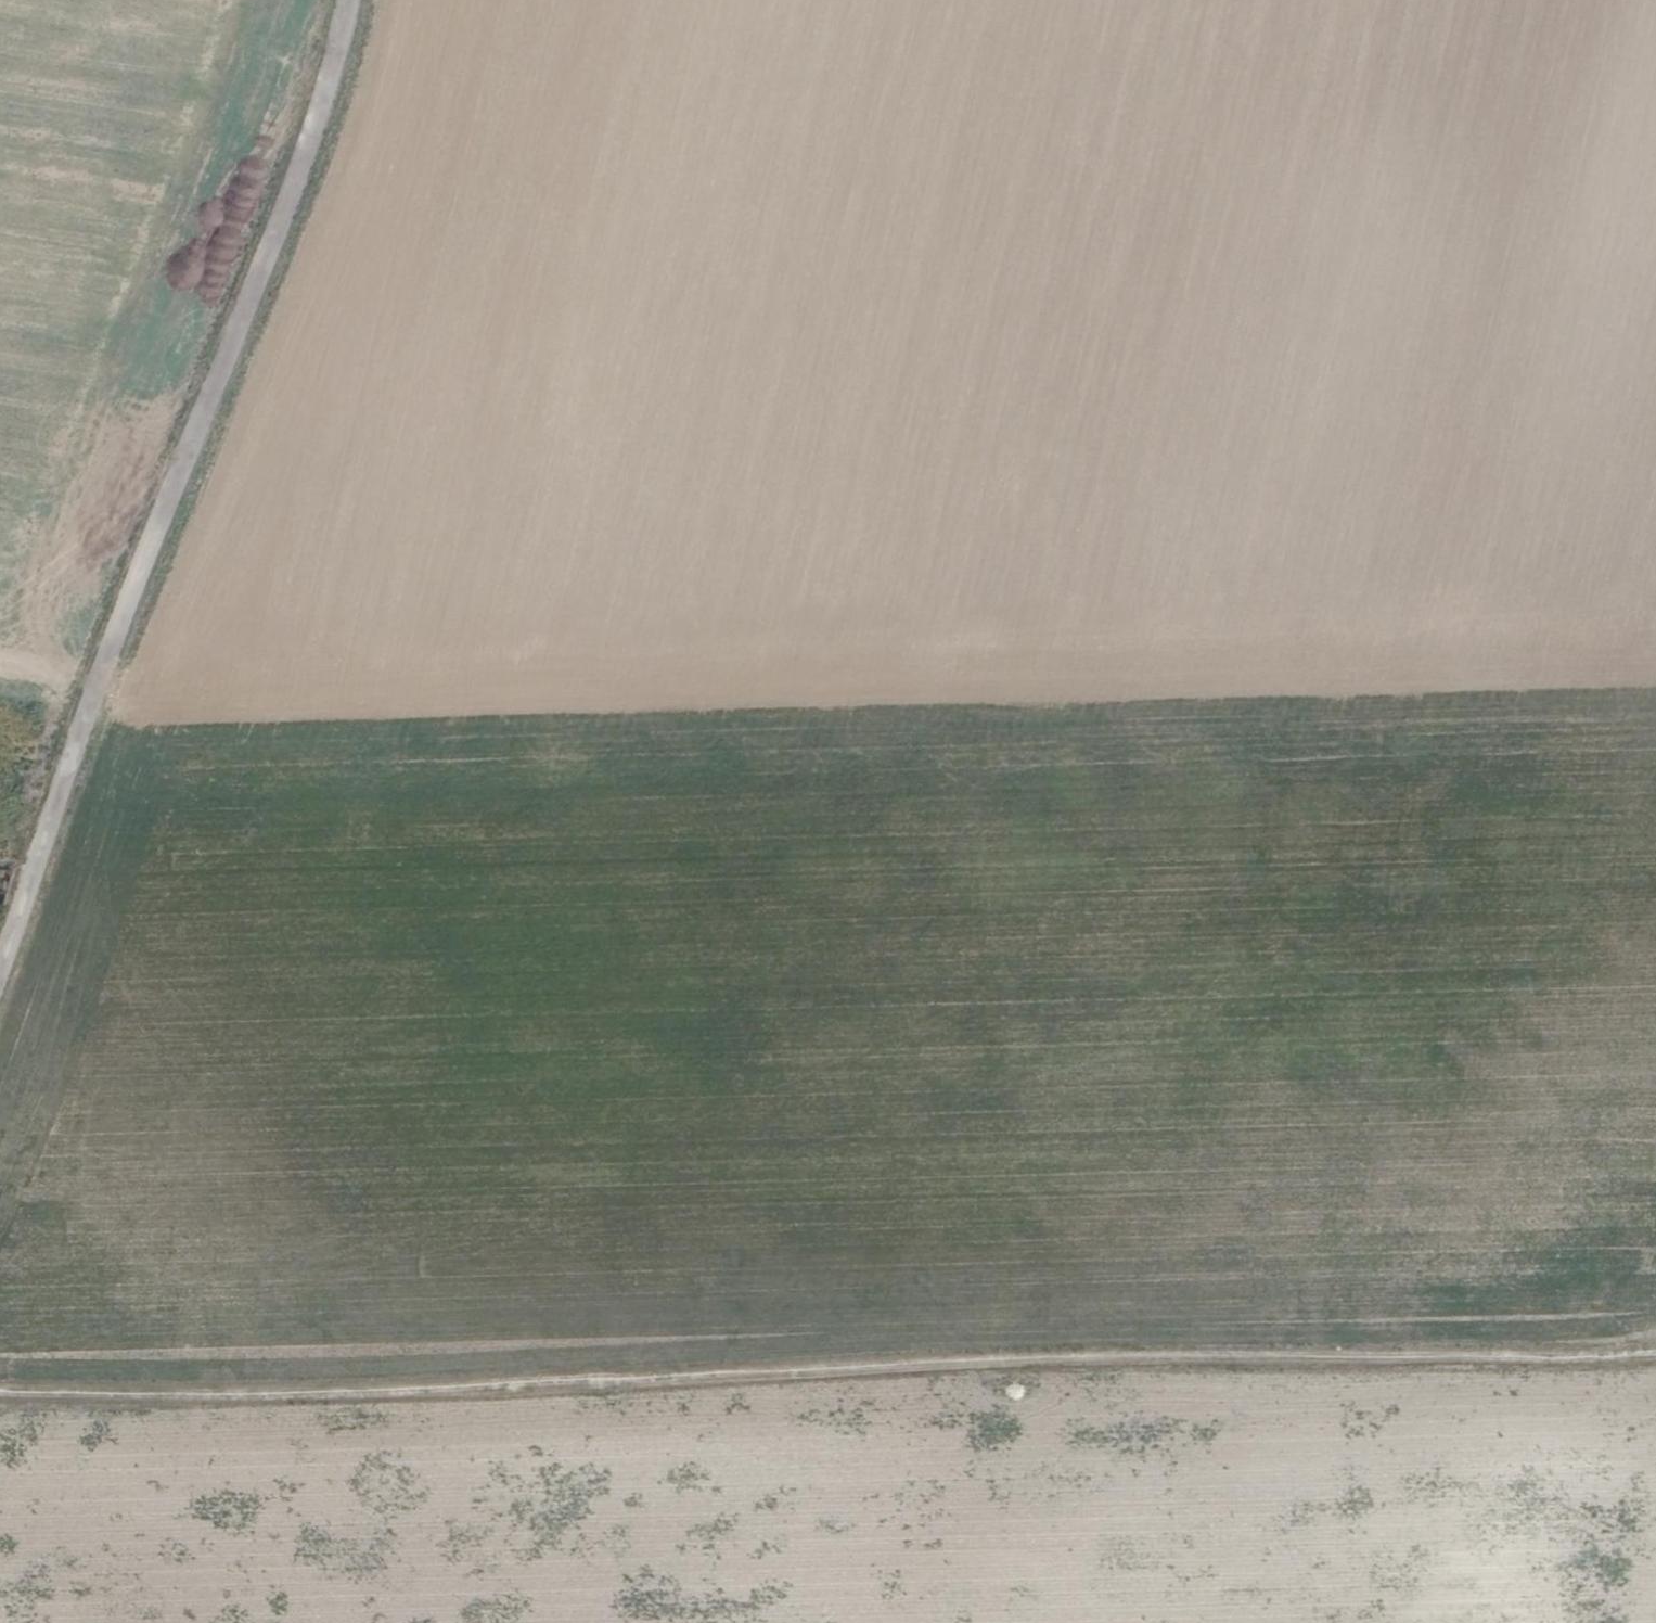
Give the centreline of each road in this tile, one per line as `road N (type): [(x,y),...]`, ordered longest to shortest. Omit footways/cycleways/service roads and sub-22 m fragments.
road 1 (track): [(0,1394),(429,1395),(1092,1351),(1655,1352)]
road 2 (track): [(0,970),(121,618),(294,191),(332,85),(351,0)]

